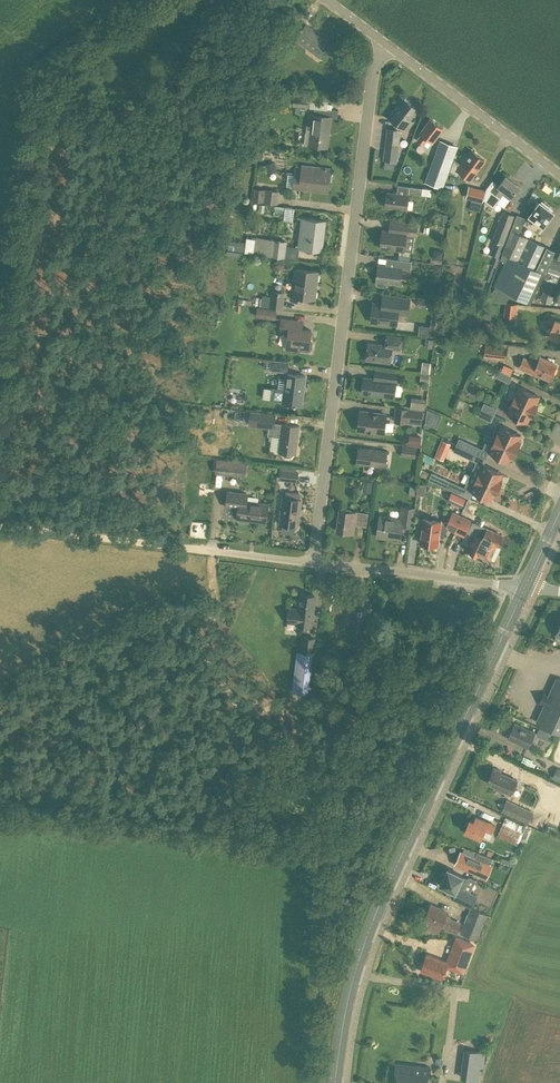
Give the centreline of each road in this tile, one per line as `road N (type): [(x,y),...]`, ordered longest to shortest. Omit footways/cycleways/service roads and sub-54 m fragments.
road 1 (primary): [(335,1082),(374,920),(524,587)]
road 2 (residential): [(312,562),(374,75),(389,44)]
road 3 (tertiary): [(559,174),(389,44)]
road 4 (residential): [(524,587),(312,562)]
road 5 (track): [(195,549),(0,527)]

